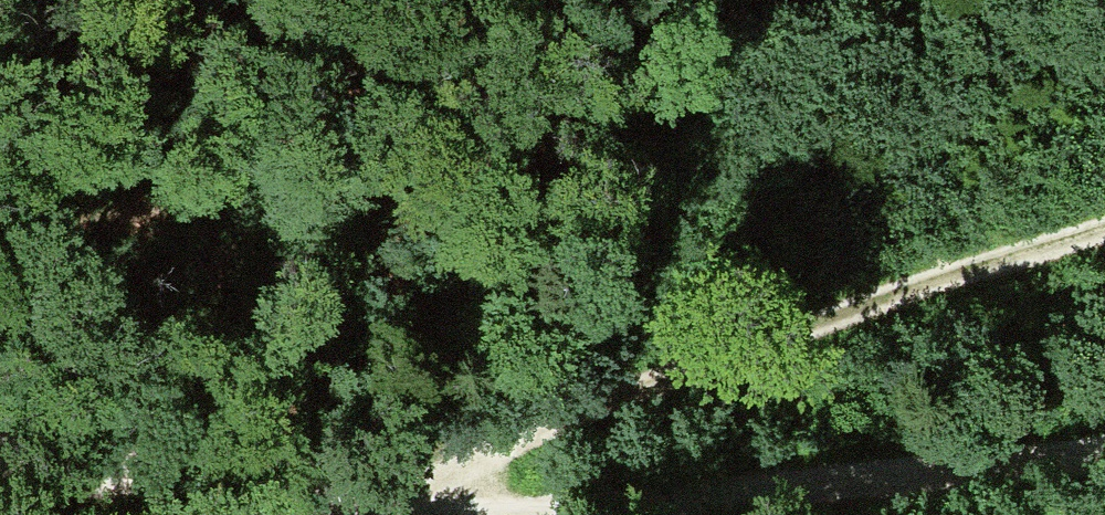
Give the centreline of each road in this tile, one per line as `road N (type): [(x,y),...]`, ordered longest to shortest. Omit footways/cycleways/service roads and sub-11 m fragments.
road 1 (track): [(0,255),(152,207),(535,32),(647,23),(756,0)]
road 2 (track): [(1104,230),(532,423),(452,457),(379,513)]
road 3 (track): [(1104,456),(530,514)]
road 4 (track): [(379,513),(0,451)]

